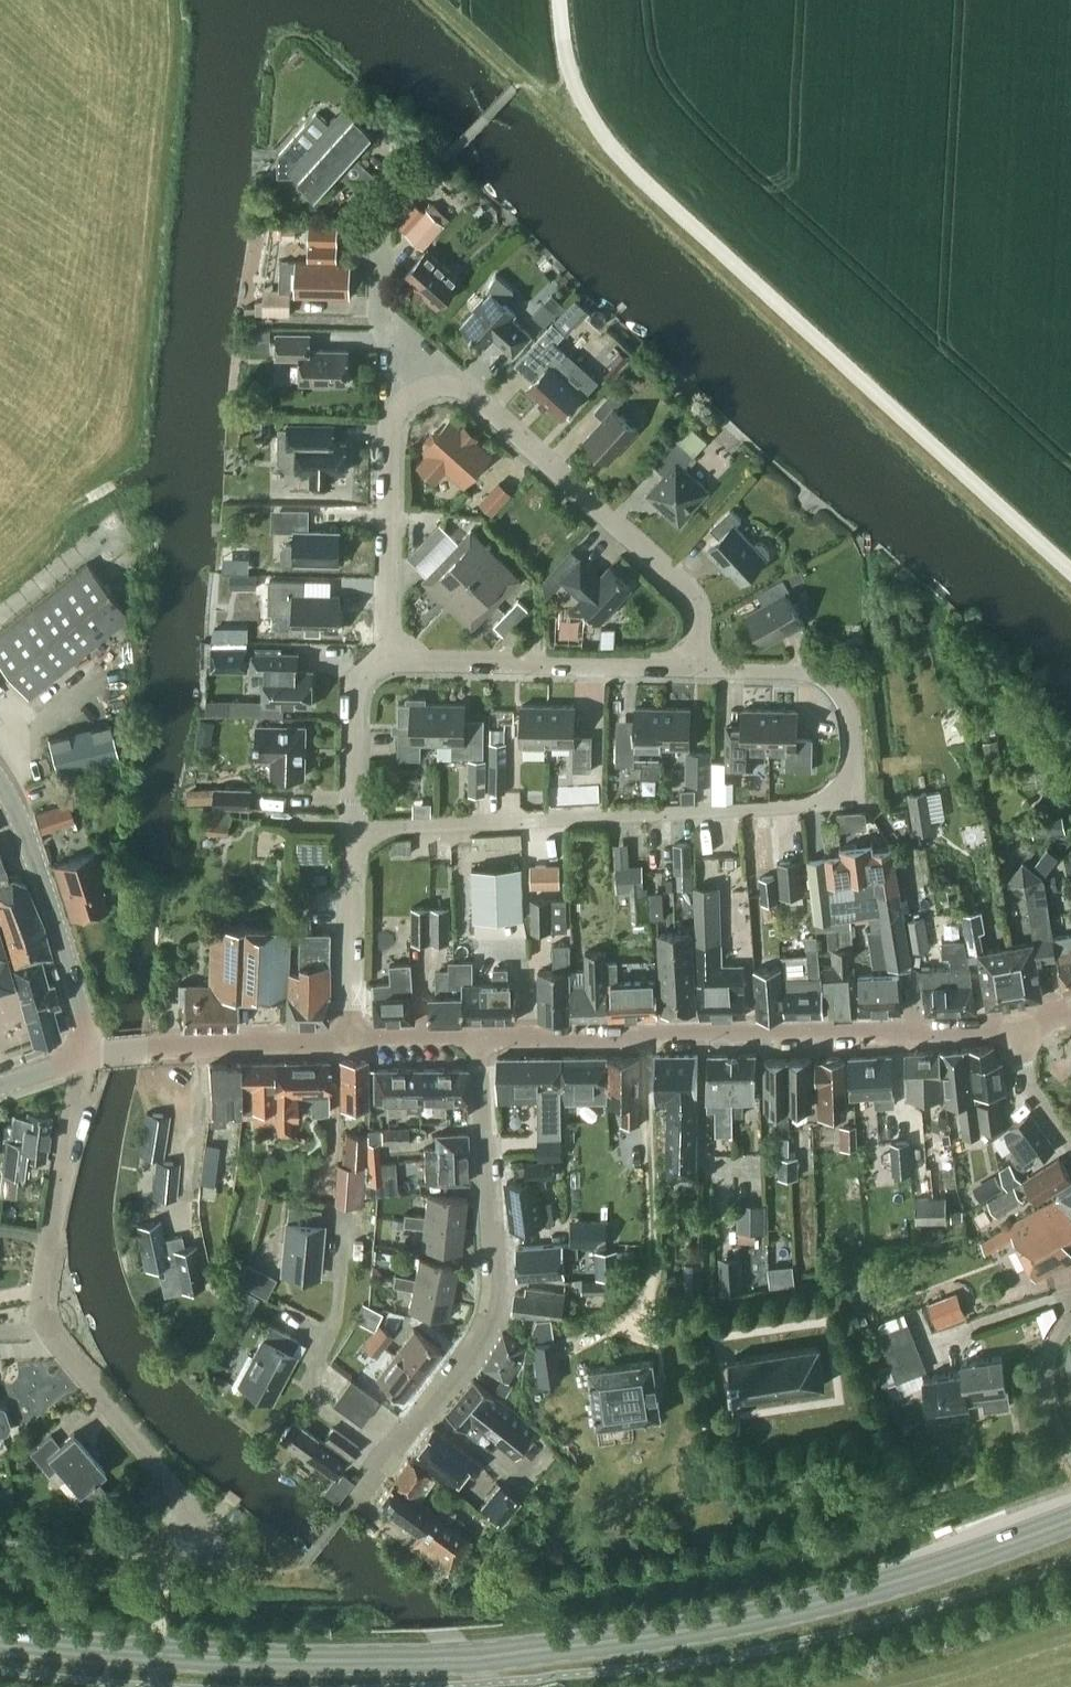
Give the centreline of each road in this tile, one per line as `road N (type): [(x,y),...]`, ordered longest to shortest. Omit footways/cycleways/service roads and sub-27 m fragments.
road 1 (residential): [(352,833),(808,808),(842,790),(853,724),(828,681),(799,670),(696,668)]
road 2 (primary): [(379,1661),(595,1644),(745,1618),(905,1579),(1070,1518)]
road 3 (residential): [(81,1052),(55,1189),(41,1321),(181,1511),(171,1558)]
road 4 (unclassified): [(1019,1020),(479,1034)]
road 5 (residential): [(365,1480),(485,1325),(490,1251),(479,1034)]
road 6 (residential): [(696,668),(692,593),(460,379),(392,365)]
road 7 (primary): [(379,1661),(157,1654),(0,1637)]
road 8 (track): [(646,1031),(654,1353)]
road 9 (residential): [(696,668),(383,665)]
road 10 (residential): [(383,665),(392,365)]
road 11 (tertiary): [(81,1052),(76,988),(0,782)]
road 12 (unclassified): [(347,1039),(107,1049)]
road 13 (residential): [(347,1039),(352,833)]
road 14 (residential): [(352,833),(353,693),(383,665)]
road 15 (residential): [(1070,1450),(1046,1386),(1051,1351),(1070,1314)]
road 16 (residential): [(1070,1143),(1030,1086),(1019,1020)]
road 17 (residential): [(392,365),(375,234)]
road 18 (unclassified): [(479,1034),(347,1039)]

